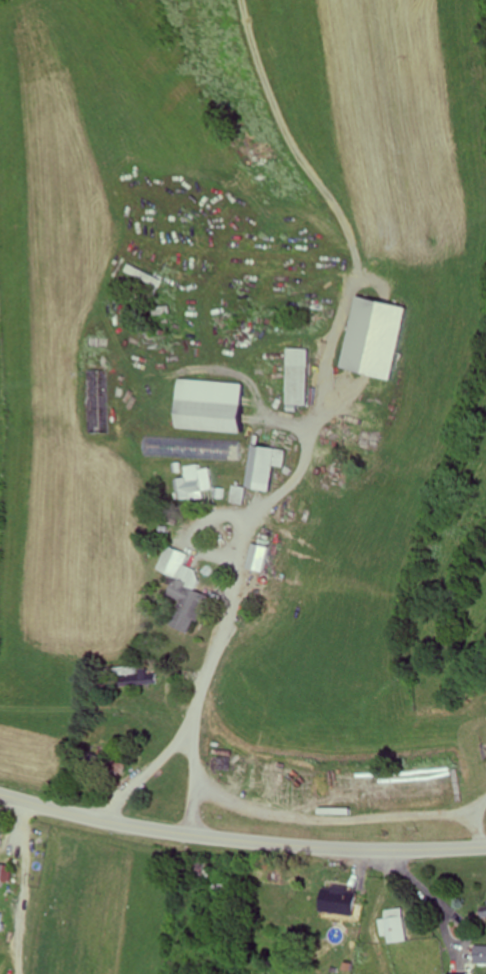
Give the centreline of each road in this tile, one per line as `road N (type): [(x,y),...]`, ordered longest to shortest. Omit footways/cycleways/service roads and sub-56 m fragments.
road 1 (secondary): [(0,795),(222,839),(365,850),(485,847)]
road 2 (residential): [(236,565),(201,692),(193,835)]
road 3 (residential): [(212,554),(236,565),(239,528),(226,516),(203,527),(212,554)]

